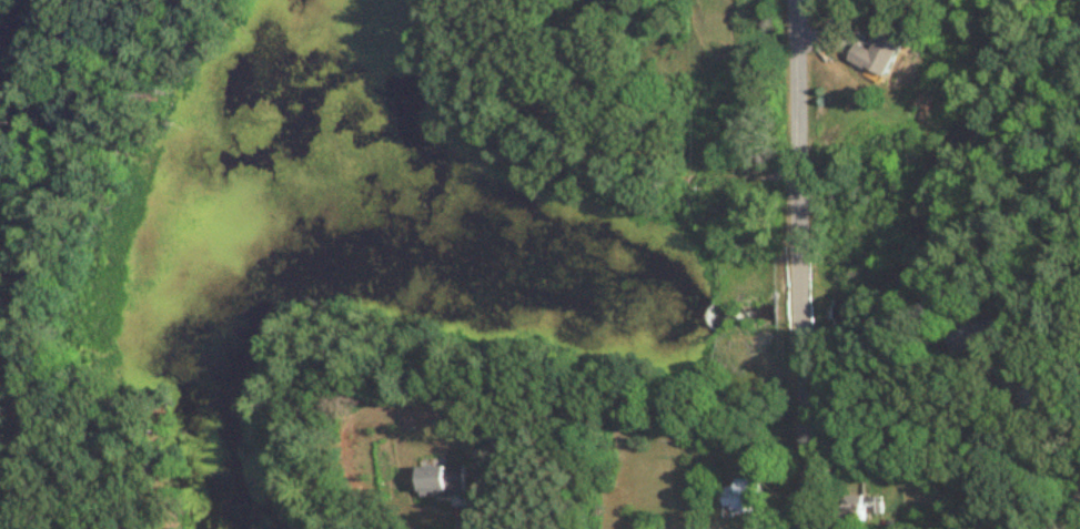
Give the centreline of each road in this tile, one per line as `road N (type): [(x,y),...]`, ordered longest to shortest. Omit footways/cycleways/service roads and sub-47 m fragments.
road 1 (residential): [(801,528),(795,38)]
road 2 (residential): [(798,177),(743,160),(655,151),(624,134),(551,0)]

